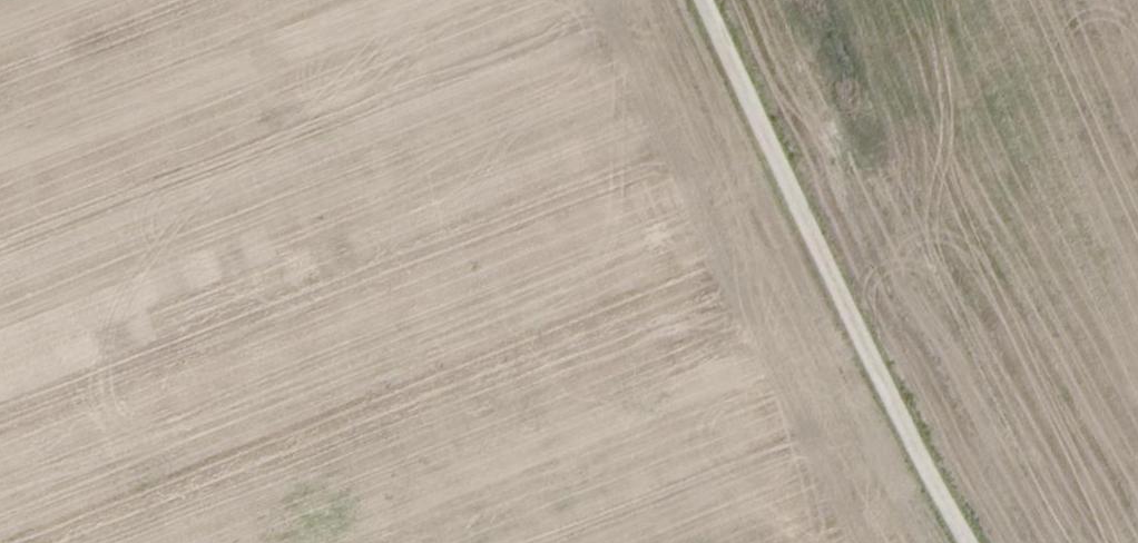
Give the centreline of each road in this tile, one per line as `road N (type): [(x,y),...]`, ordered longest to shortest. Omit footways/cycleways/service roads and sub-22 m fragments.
road 1 (track): [(693,0),(801,234),(964,542)]

